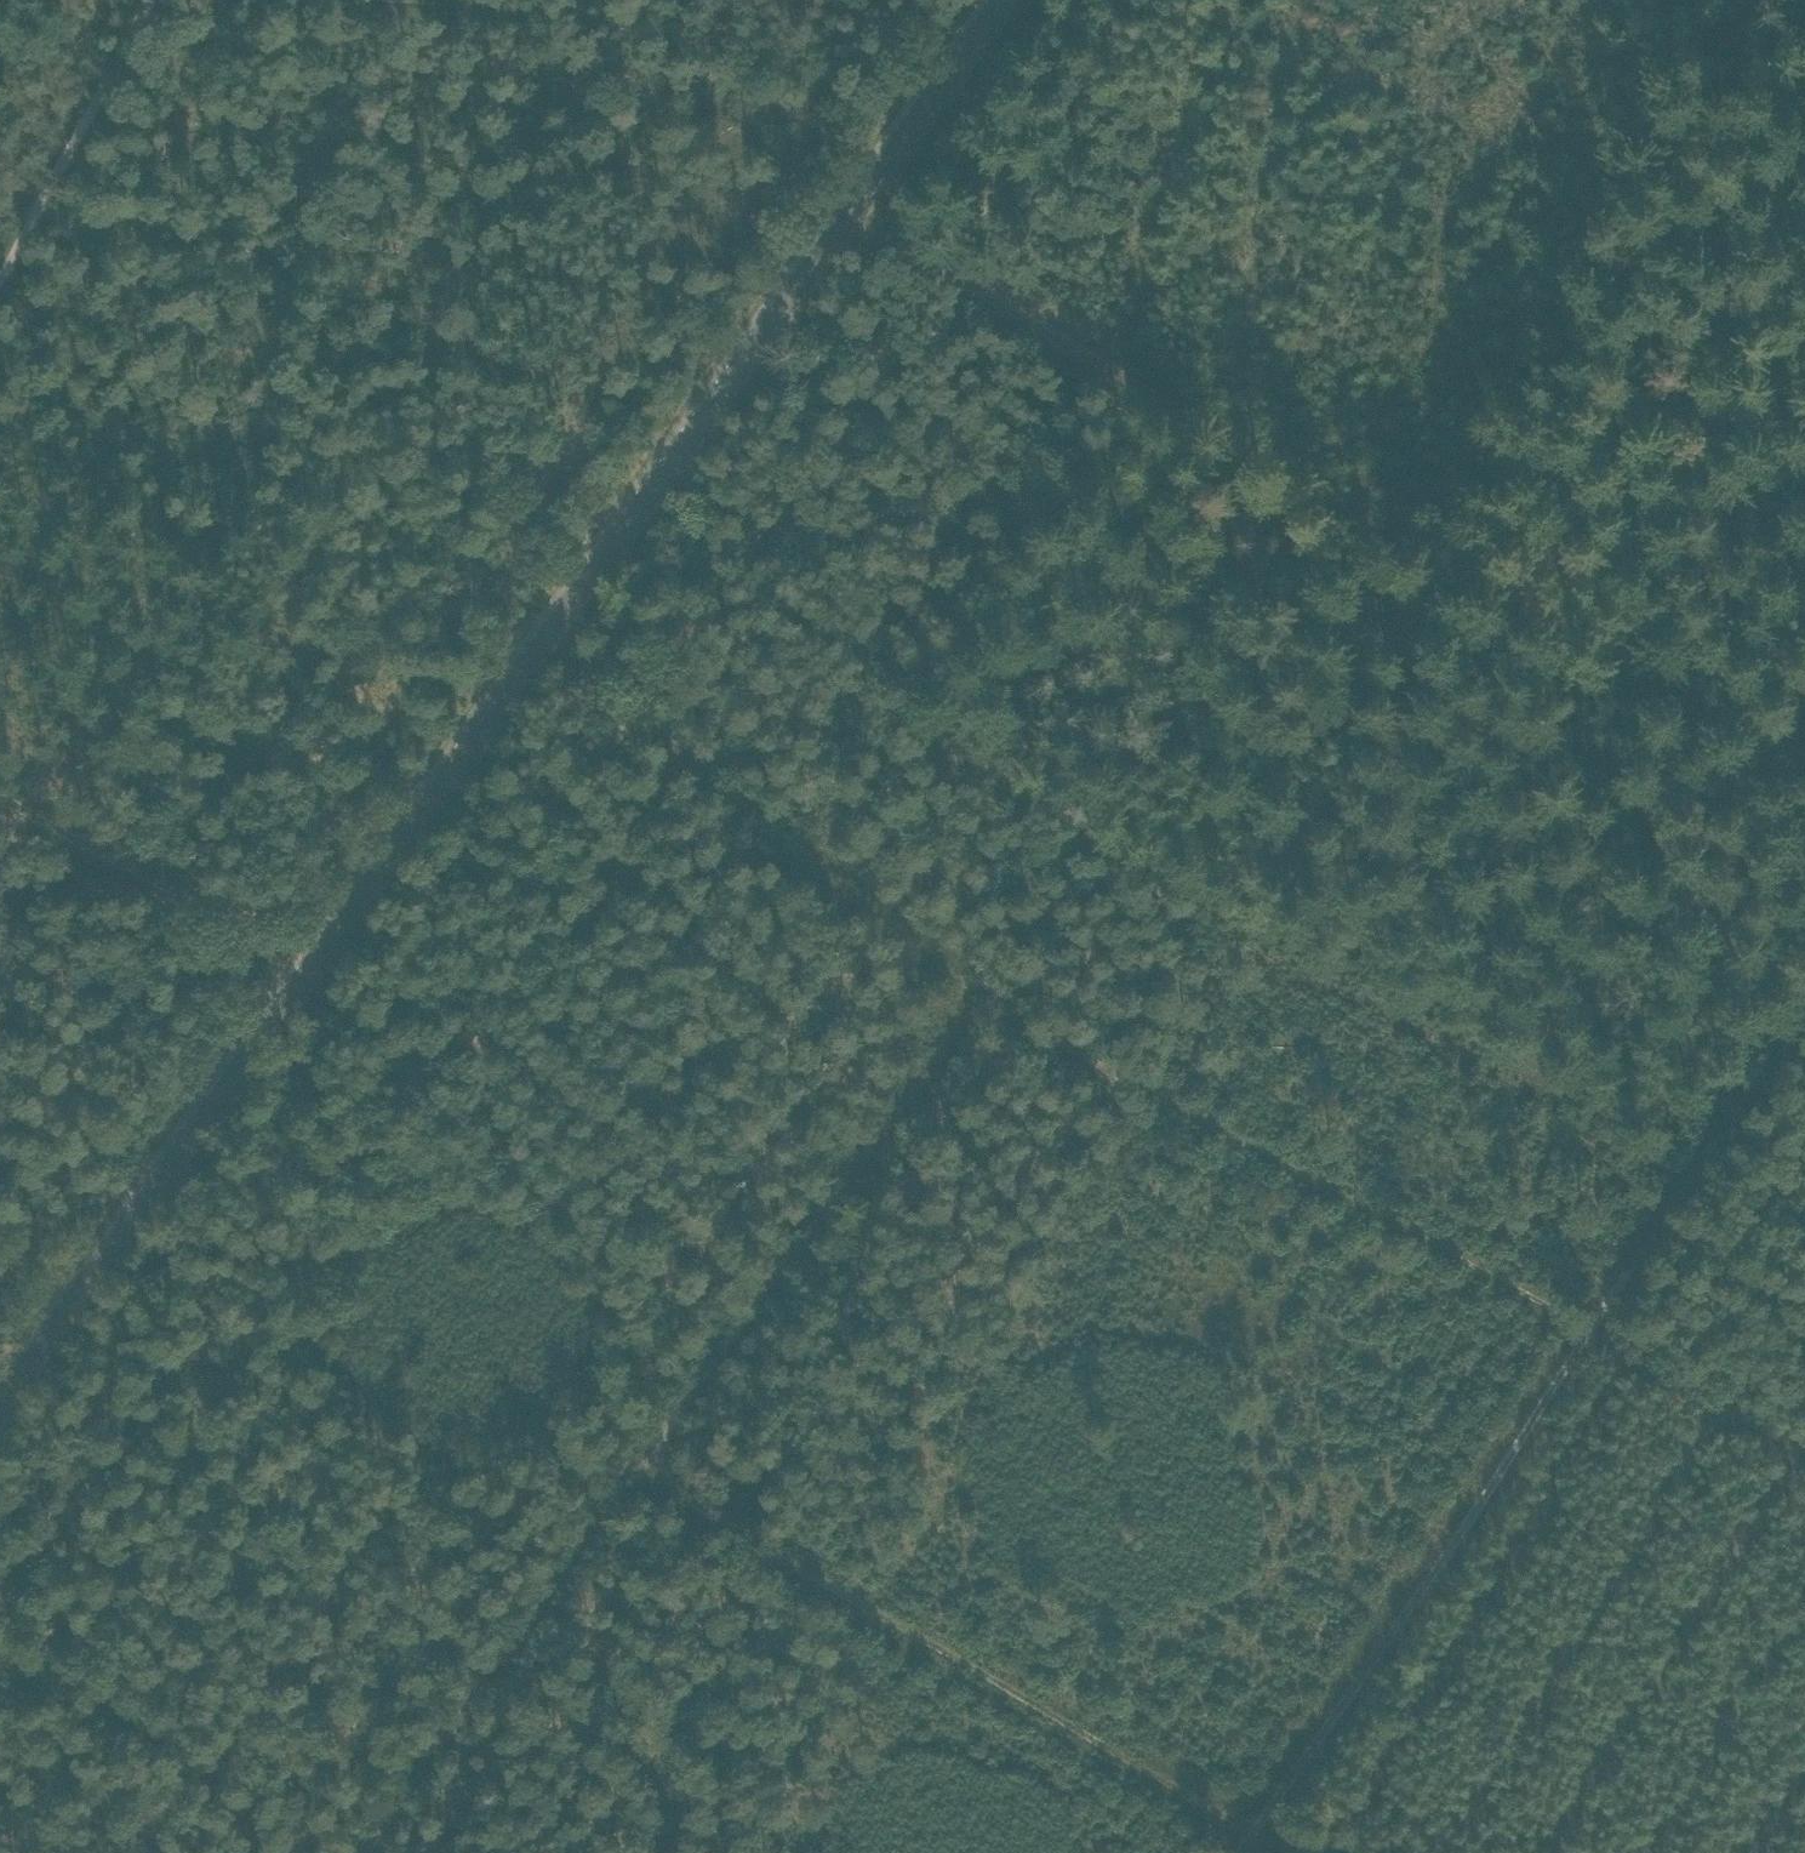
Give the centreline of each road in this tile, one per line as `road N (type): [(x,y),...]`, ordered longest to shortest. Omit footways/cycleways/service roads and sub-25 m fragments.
road 1 (track): [(343,1852),(965,990),(1588,1328),(1804,1014)]
road 2 (secondary): [(0,1406),(1015,0)]
road 3 (track): [(855,228),(1804,765)]
road 4 (track): [(1804,1453),(1588,1328),(1234,1852)]
road 5 (track): [(1289,1852),(633,1454)]
road 6 (track): [(269,0),(922,62),(956,84)]
road 7 (track): [(0,810),(301,984),(371,1038)]
road 8 (track): [(0,278),(152,0)]

